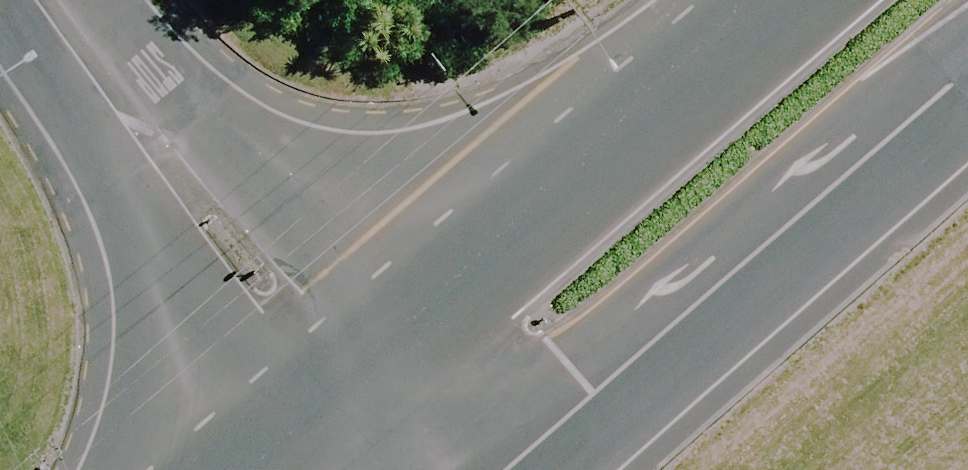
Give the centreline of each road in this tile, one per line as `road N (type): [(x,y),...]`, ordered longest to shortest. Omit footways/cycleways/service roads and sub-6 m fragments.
road 1 (secondary): [(967,69),(507,469)]
road 2 (secondary): [(337,348),(776,0)]
road 3 (tertiary): [(25,0),(144,160),(337,348)]
road 4 (secondary): [(198,469),(337,348)]
road 5 (tertiary): [(337,348),(459,469)]

